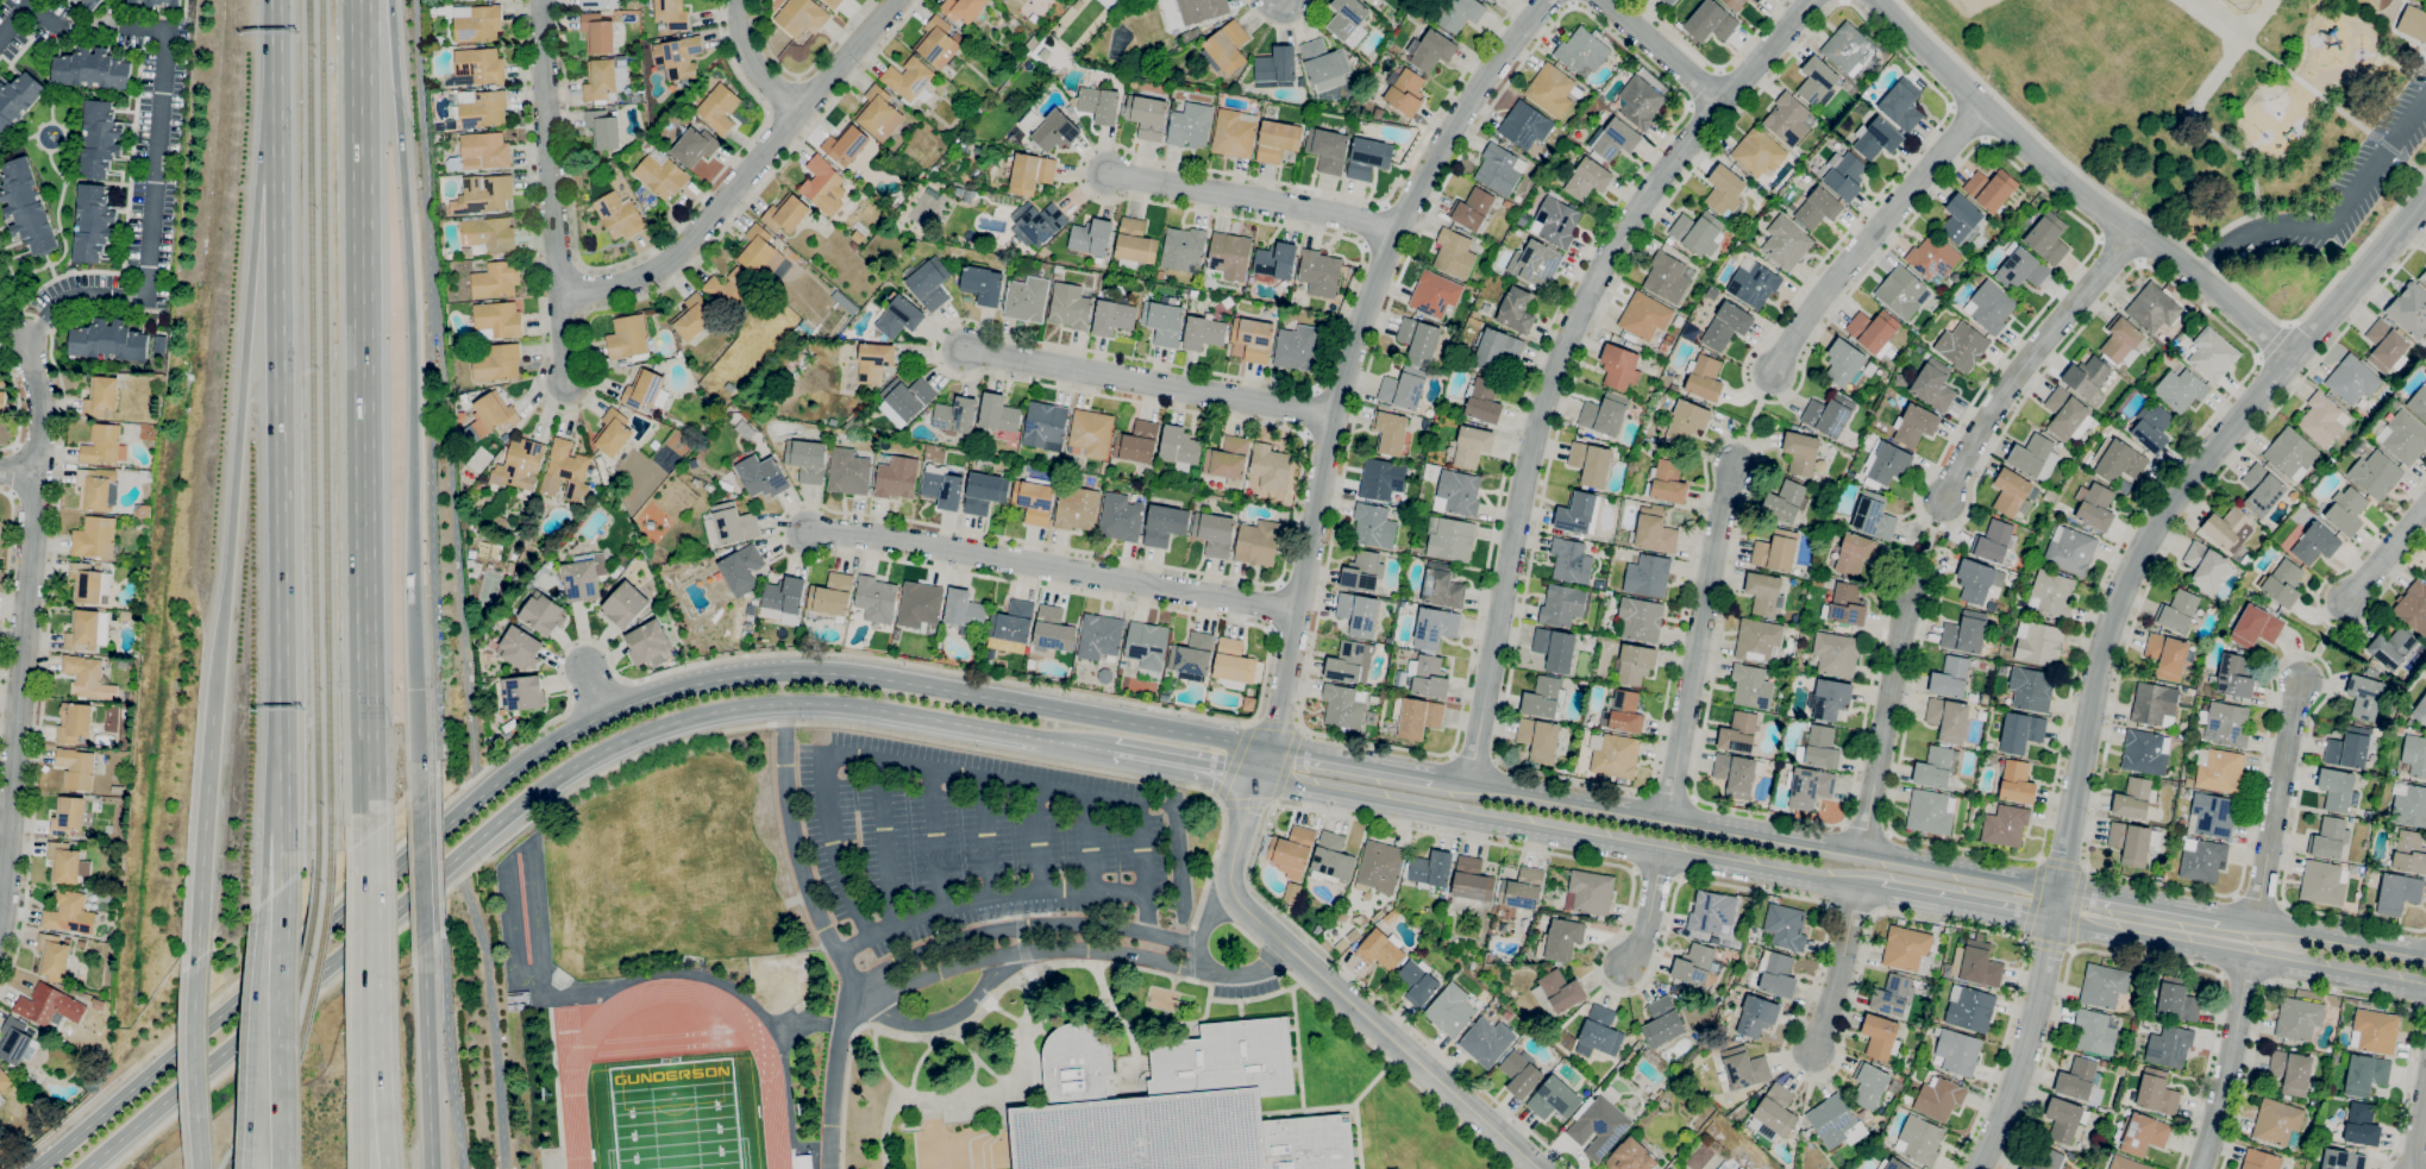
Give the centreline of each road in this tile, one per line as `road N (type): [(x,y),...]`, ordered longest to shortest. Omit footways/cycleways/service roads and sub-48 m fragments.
road 1 (secondary): [(1268,748),(840,673),(732,677),(634,702),(527,759),(35,1168)]
road 2 (secondary): [(84,1168),(520,803),(645,730),(738,706),(838,704),(1107,749)]
road 3 (tertiary): [(2425,200),(2169,504),(2120,592),(2101,649),(2019,1080),(1981,1168)]
road 4 (residential): [(1810,0),(1722,100),(1555,359),(1507,551),(1469,780)]
road 5 (residential): [(1547,0),(1463,109),(1411,200),(1366,309),(1334,416),(1277,727),(1258,777)]
road 6 (motorway): [(368,834),(362,0)]
road 7 (motorway): [(419,791),(409,265),(388,0)]
road 8 (motorway): [(275,1),(282,748)]
road 9 (motorway): [(275,1),(213,717)]
road 10 (secondary): [(2058,887),(1436,775)]
road 11 (secondary): [(1258,777),(1860,891)]
road 12 (residential): [(2292,358),(1979,108),(1875,0)]
road 13 (tertiary): [(1258,777),(1233,887),(1299,960),(1539,1168)]
road 14 (residential): [(1298,608),(803,528)]
road 15 (residential): [(894,0),(677,253),(645,276),(600,290),(559,291)]
road 16 (residential): [(38,473),(0,920)]
road 17 (secondary): [(2051,925),(2425,990)]
road 18 (residential): [(1334,416),(965,350)]
road 19 (residential): [(1735,461),(1668,813)]
road 20 (residential): [(1979,108),(1772,373)]
road 21 (residential): [(2133,232),(2004,391),(1942,503)]
road 22 (residential): [(1396,234),(1329,213),(1108,176)]
road 23 (residential): [(541,0),(559,291)]
road 24 (motorway): [(284,885),(288,1168)]
road 25 (residential): [(1913,592),(1862,854)]
road 26 (motorway): [(262,903),(250,1168)]
road 27 (residential): [(2302,681),(2256,924)]
road 28 (motorway): [(213,717),(199,957)]
road 29 (motorway): [(430,1168),(422,942)]
road 30 (residential): [(2248,962),(2198,1168)]
road 31 (motorway): [(199,957),(203,1168)]
road 32 (secondary): [(2425,952),(2223,918)]
road 33 (motorway): [(370,1035),(368,834)]
road 34 (secondary): [(1879,893),(2051,925)]
road 35 (secondary): [(1436,775),(1268,748)]
road 36 (secondary): [(2223,918),(2058,887)]
road 37 (residential): [(1860,891),(1812,1051)]
road 38 (residential): [(1598,0),(1722,100)]
road 39 (motorway): [(282,748),(262,903)]
road 40 (secondary): [(1107,749),(1258,777)]
road 41 (motorway): [(422,942),(419,791)]
road 42 (motorway): [(282,748),(284,885)]
road 43 (residential): [(38,473),(43,423),(23,341)]
road 44 (motorway): [(387,1168),(370,1035)]
road 45 (motorway): [(361,1168),(361,1074),(370,1035)]
road 46 (residential): [(742,0),(757,73),(801,113)]
road 47 (residential): [(2425,512),(2345,604)]
road 48 (residential): [(1661,851),(1644,937),(1624,963)]

